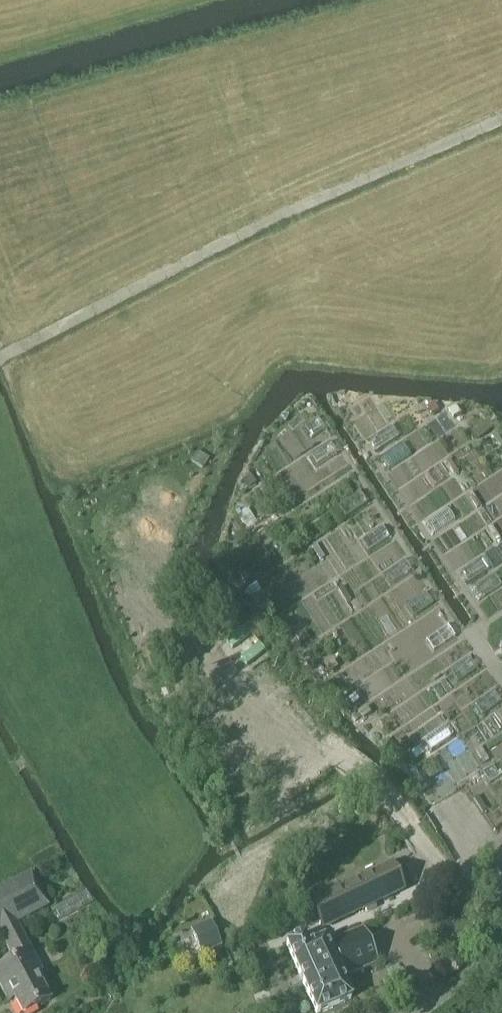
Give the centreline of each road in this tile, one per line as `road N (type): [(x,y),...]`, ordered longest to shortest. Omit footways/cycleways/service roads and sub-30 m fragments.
road 1 (track): [(0,358),(501,120)]

